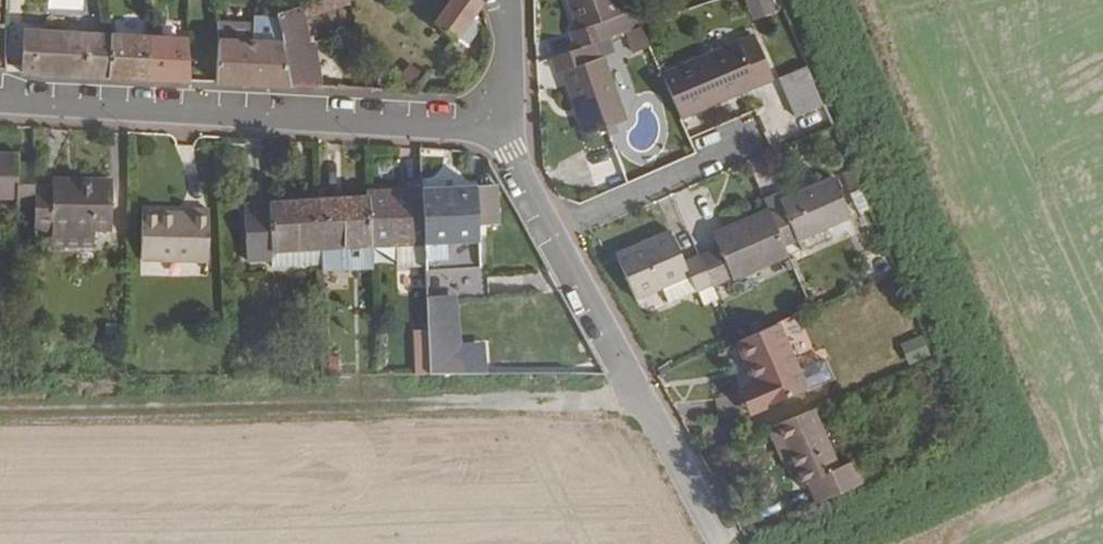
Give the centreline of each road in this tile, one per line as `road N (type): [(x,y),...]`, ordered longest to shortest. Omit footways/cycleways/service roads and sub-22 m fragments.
road 1 (track): [(0,410),(637,394)]
road 2 (residential): [(512,120),(0,89)]
road 3 (residential): [(552,230),(716,543)]
road 4 (residential): [(552,230),(742,146)]

